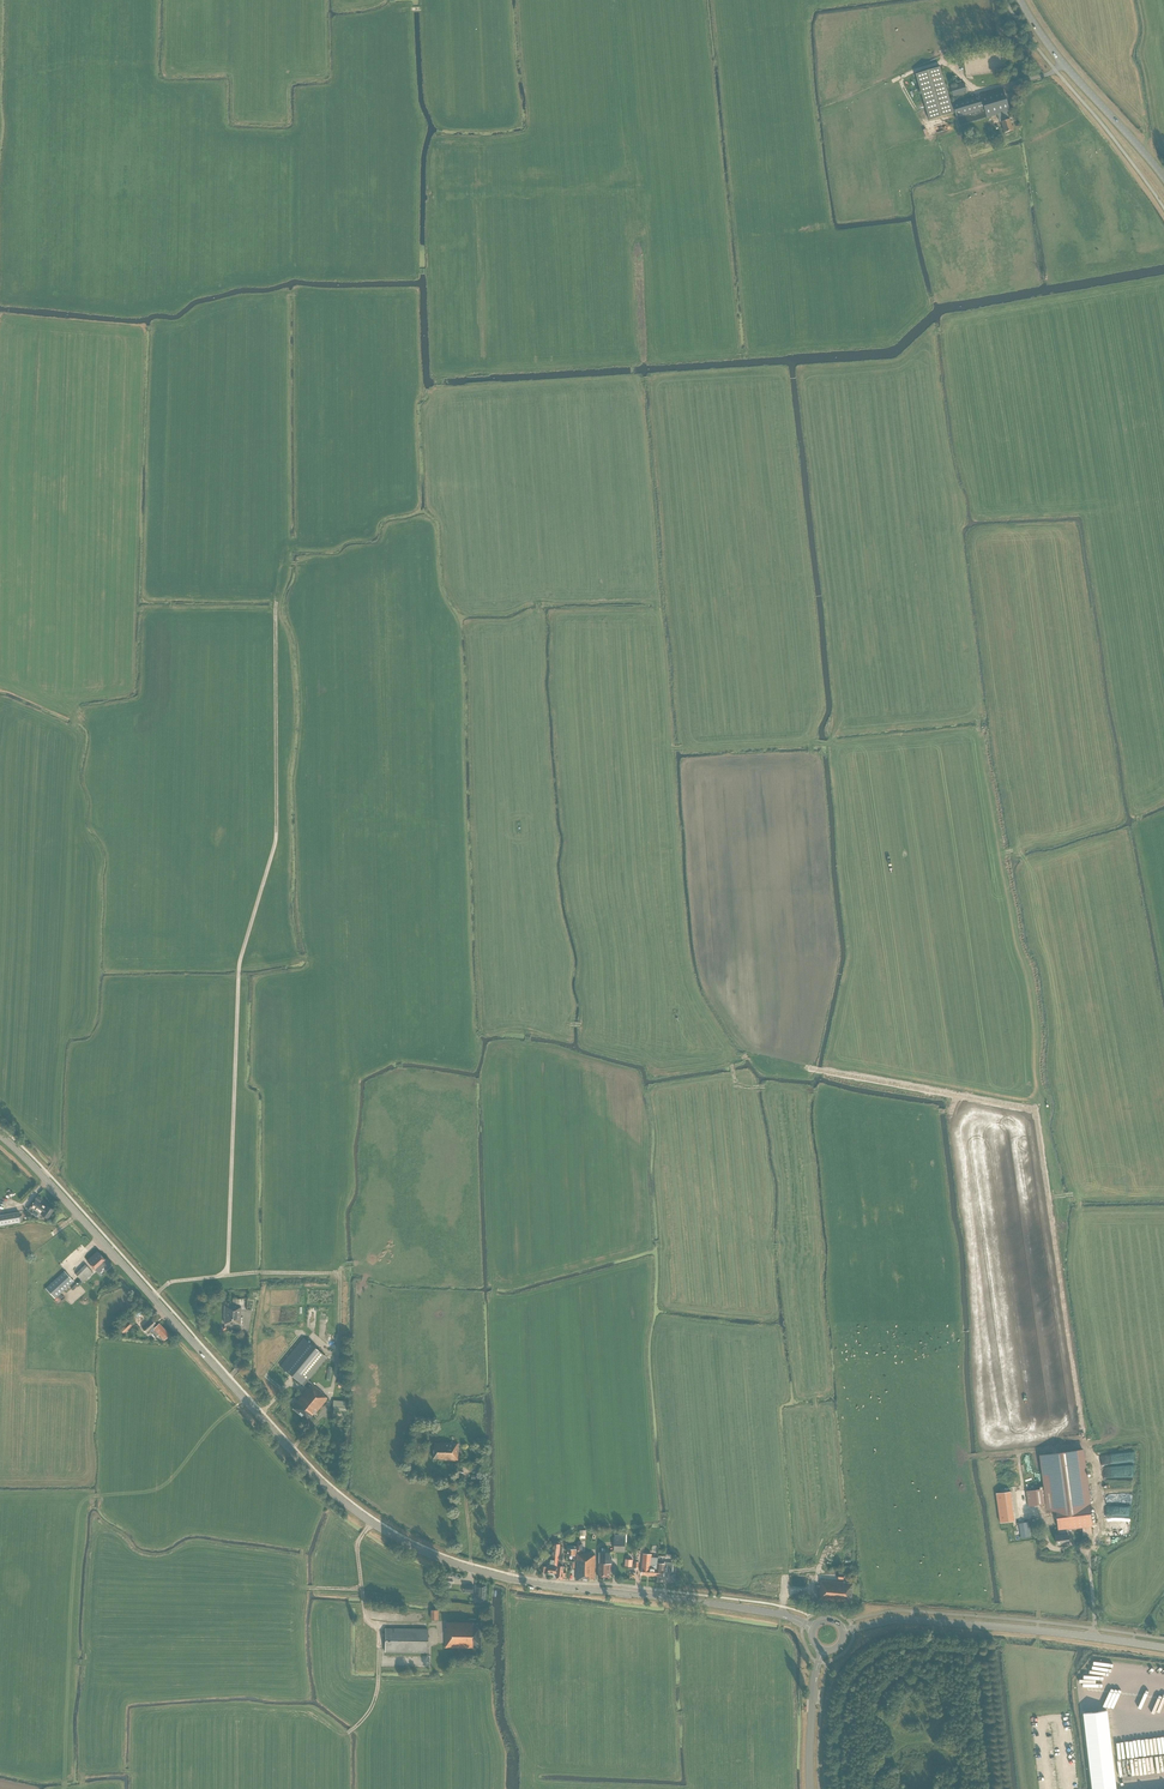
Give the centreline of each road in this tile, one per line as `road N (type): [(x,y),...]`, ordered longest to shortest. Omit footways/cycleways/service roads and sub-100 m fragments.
road 1 (tertiary): [(813,1628),(740,1607),(528,1583),(398,1539),(319,1481),(0,1135)]
road 2 (track): [(226,1276),(239,967),(276,840),(276,604)]
road 3 (track): [(981,1455),(968,1248),(947,1097),(805,1067)]
road 4 (track): [(947,1097),(930,1061),(896,738)]
road 5 (tertiary): [(1163,1648),(901,1620),(842,1631)]
road 6 (track): [(978,720),(979,729),(838,744),(673,749)]
road 7 (track): [(339,1341),(340,1273),(170,1283),(153,1298)]
road 8 (track): [(1087,1446),(1049,1198)]
road 9 (track): [(951,1111),(736,1087),(731,1065)]
road 10 (tertiary): [(1163,178),(1051,48),(1020,0)]
road 11 (track): [(372,1523),(358,1542),(366,1615),(379,1641),(378,1688),(348,1734)]
road 12 (track): [(245,1400),(160,1481),(142,1493),(90,1497)]
road 13 (tertiary): [(809,1788),(822,1650)]

